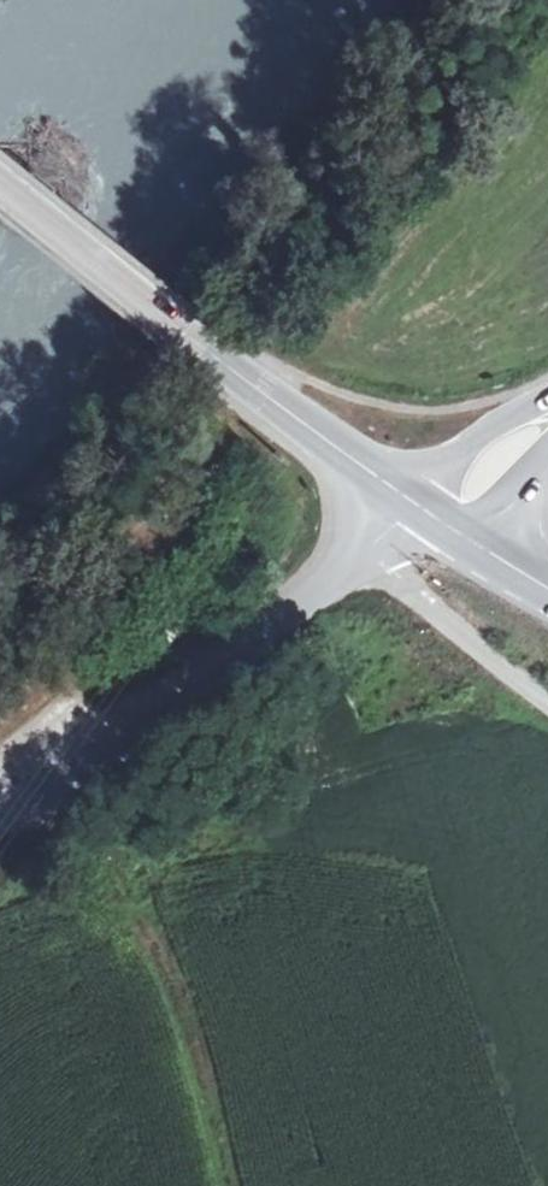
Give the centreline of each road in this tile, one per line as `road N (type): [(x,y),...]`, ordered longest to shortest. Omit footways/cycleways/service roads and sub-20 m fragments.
road 1 (secondary): [(0,189),(212,361),(420,509)]
road 2 (tertiary): [(0,807),(157,715),(420,509)]
road 3 (track): [(49,778),(138,917),(172,995),(228,1185)]
road 4 (track): [(0,774),(157,715)]
road 5 (tertiary): [(420,509),(547,423)]
road 6 (secondary): [(420,509),(547,588)]

